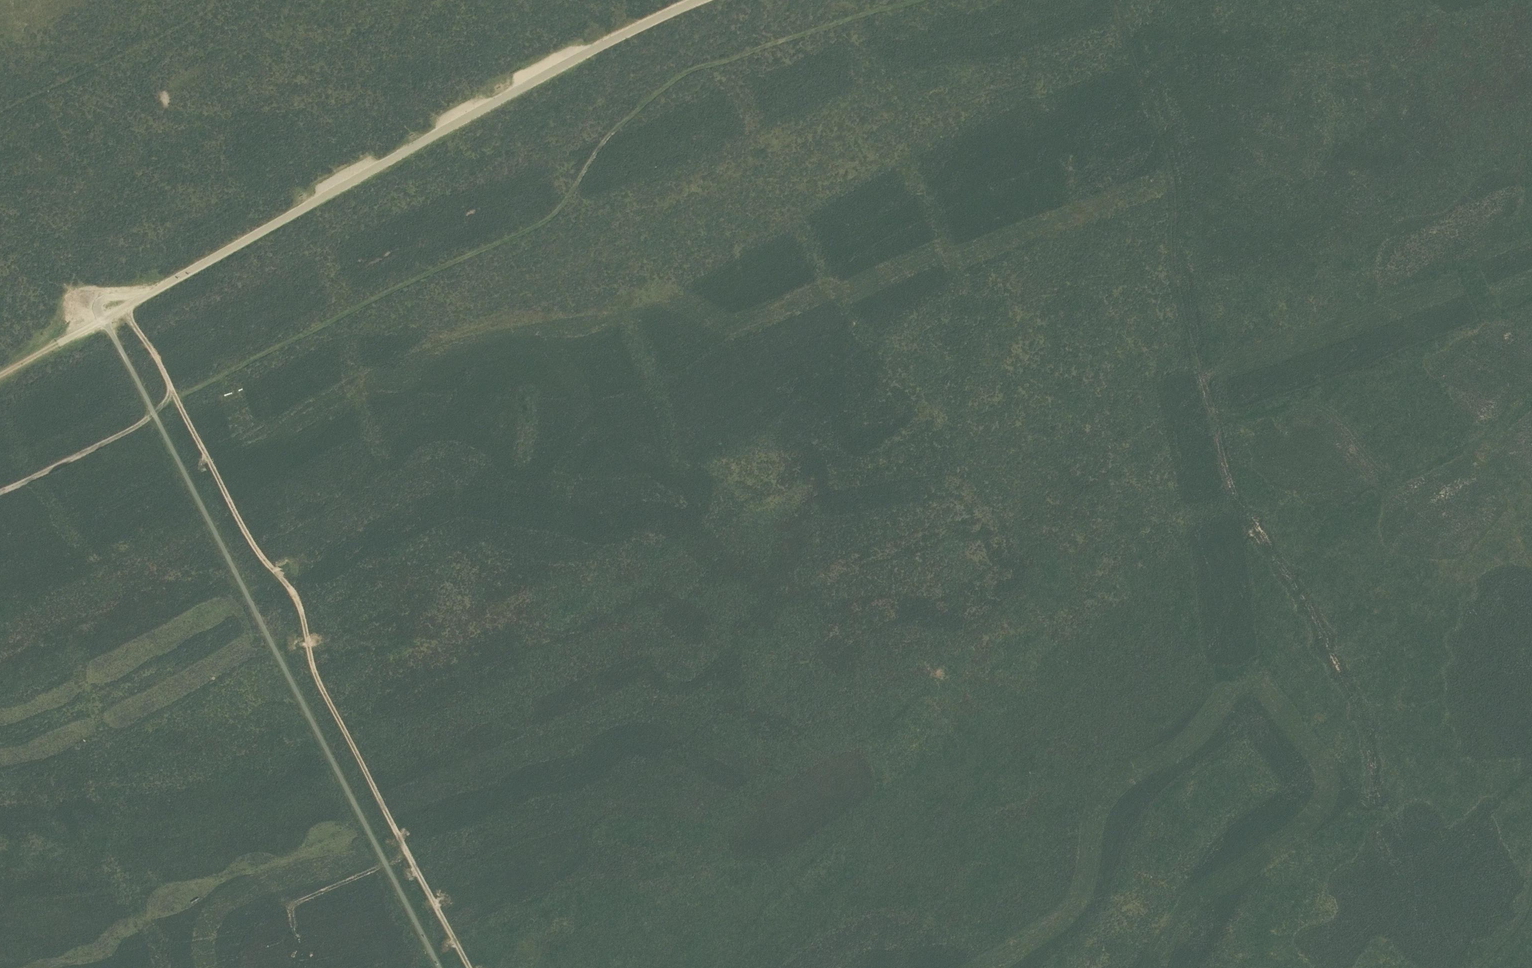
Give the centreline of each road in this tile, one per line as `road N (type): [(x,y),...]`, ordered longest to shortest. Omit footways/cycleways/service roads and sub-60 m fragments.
road 1 (track): [(469,967),(304,654),(297,598),(241,528),(153,351),(117,311)]
road 2 (unclassified): [(698,0),(407,148),(155,290)]

